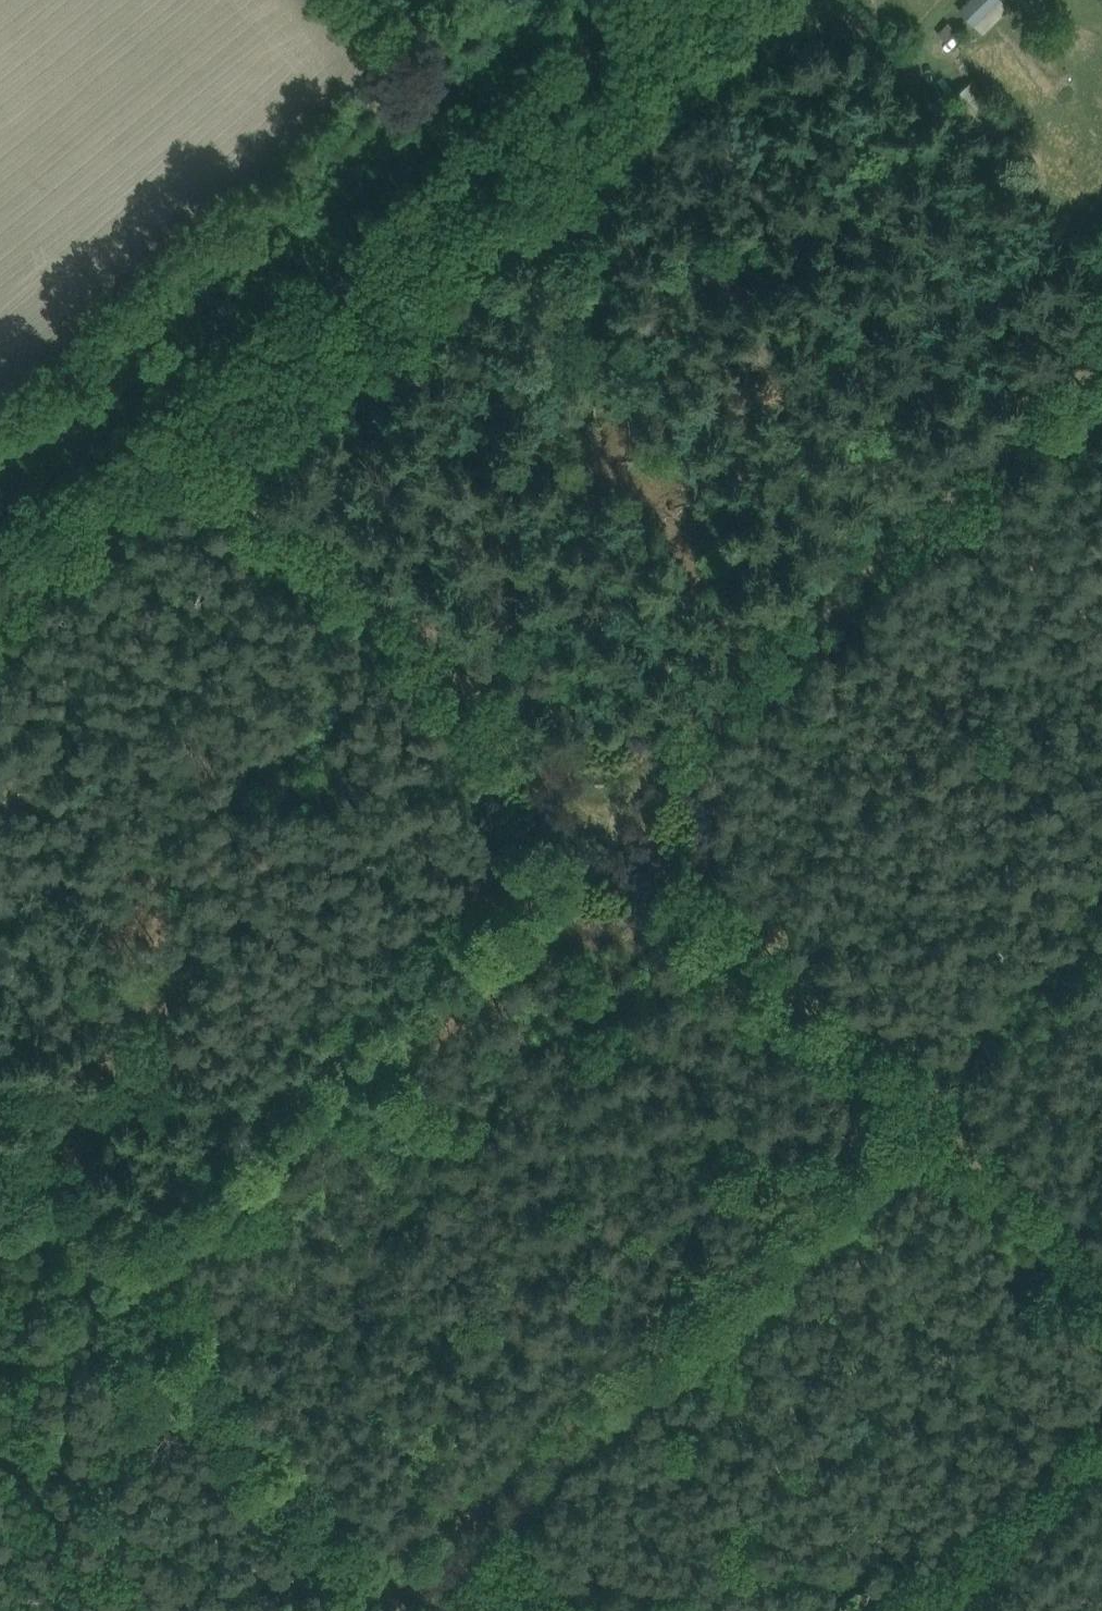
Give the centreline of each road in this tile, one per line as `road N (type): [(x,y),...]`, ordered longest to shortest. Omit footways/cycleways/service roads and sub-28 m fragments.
road 1 (unclassified): [(0,582),(628,0)]
road 2 (track): [(910,1100),(1101,1278)]

